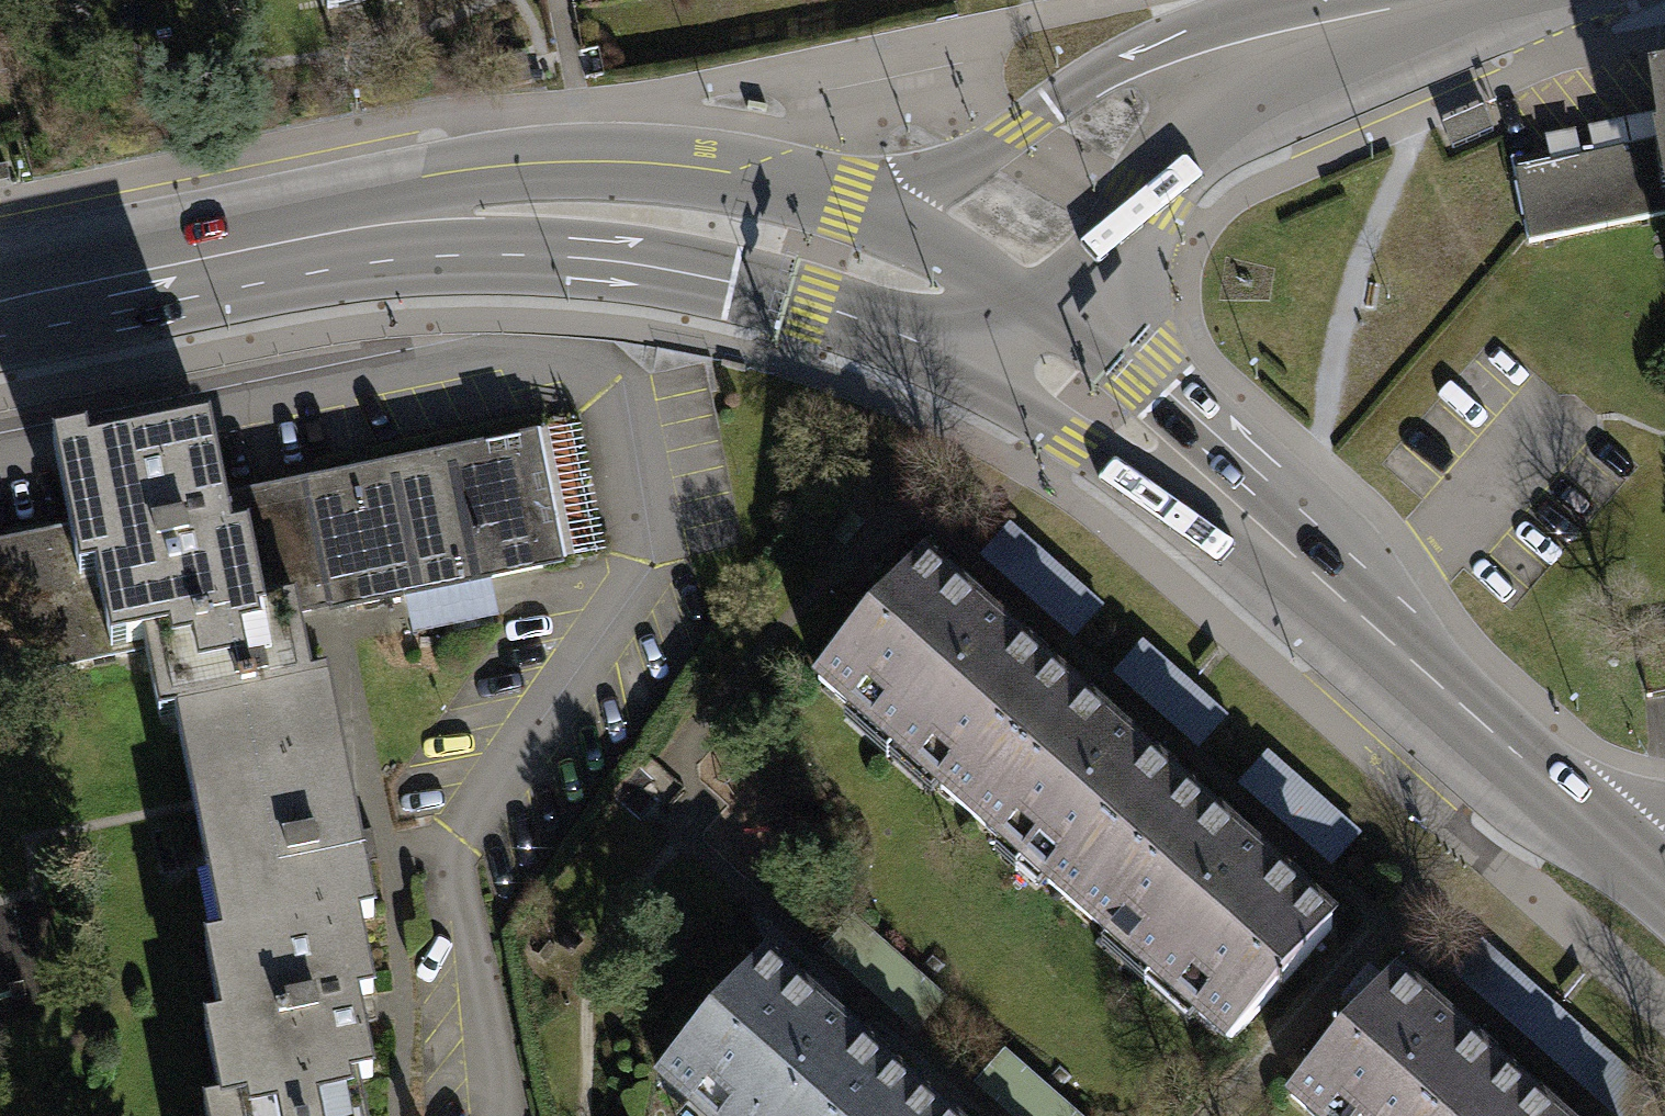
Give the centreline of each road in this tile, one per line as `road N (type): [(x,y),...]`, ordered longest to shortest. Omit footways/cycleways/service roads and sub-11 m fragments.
road 1 (secondary): [(1026,340),(1370,625),(1654,888)]
road 2 (secondary): [(369,224),(1026,340)]
road 3 (secondary): [(880,218),(844,198),(730,174),(610,161),(541,164),(369,224)]
road 4 (secondary): [(0,307),(369,224)]
road 5 (tertiary): [(1209,51),(1102,74),(880,218)]
road 6 (tertiary): [(1026,340),(1092,281),(1142,210),(1209,51)]
road 7 (tertiary): [(1438,0),(1209,51)]
road 8 (secondary): [(1026,340),(880,218)]

